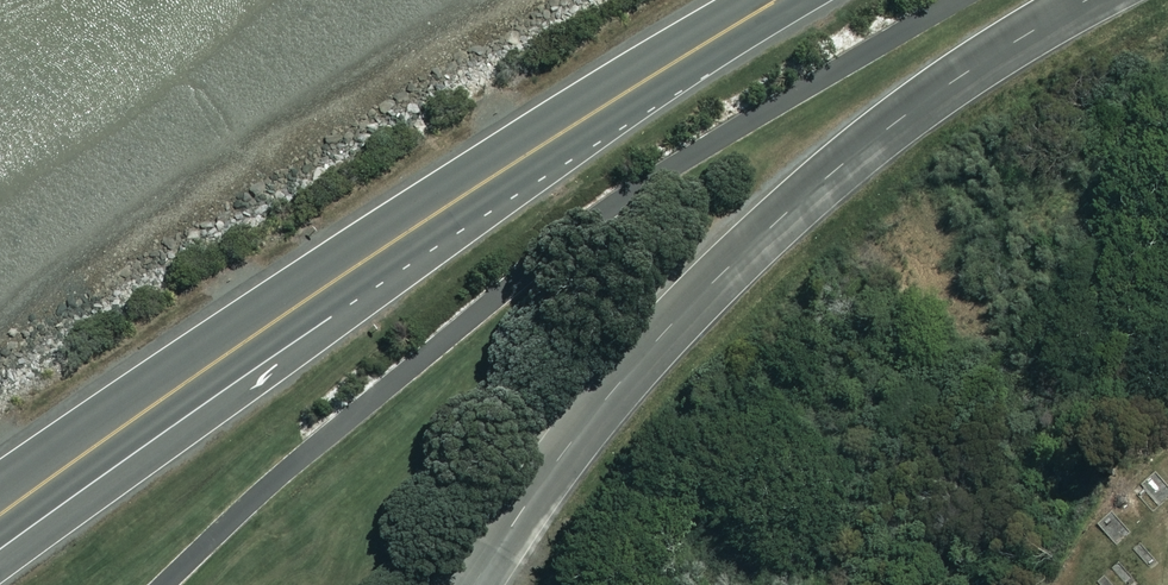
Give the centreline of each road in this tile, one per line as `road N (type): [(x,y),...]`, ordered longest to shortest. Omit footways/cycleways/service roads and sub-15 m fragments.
road 1 (trunk): [(0,516),(445,206),(777,0)]
road 2 (residential): [(1088,0),(903,117),(744,251),(623,375),(476,584)]

